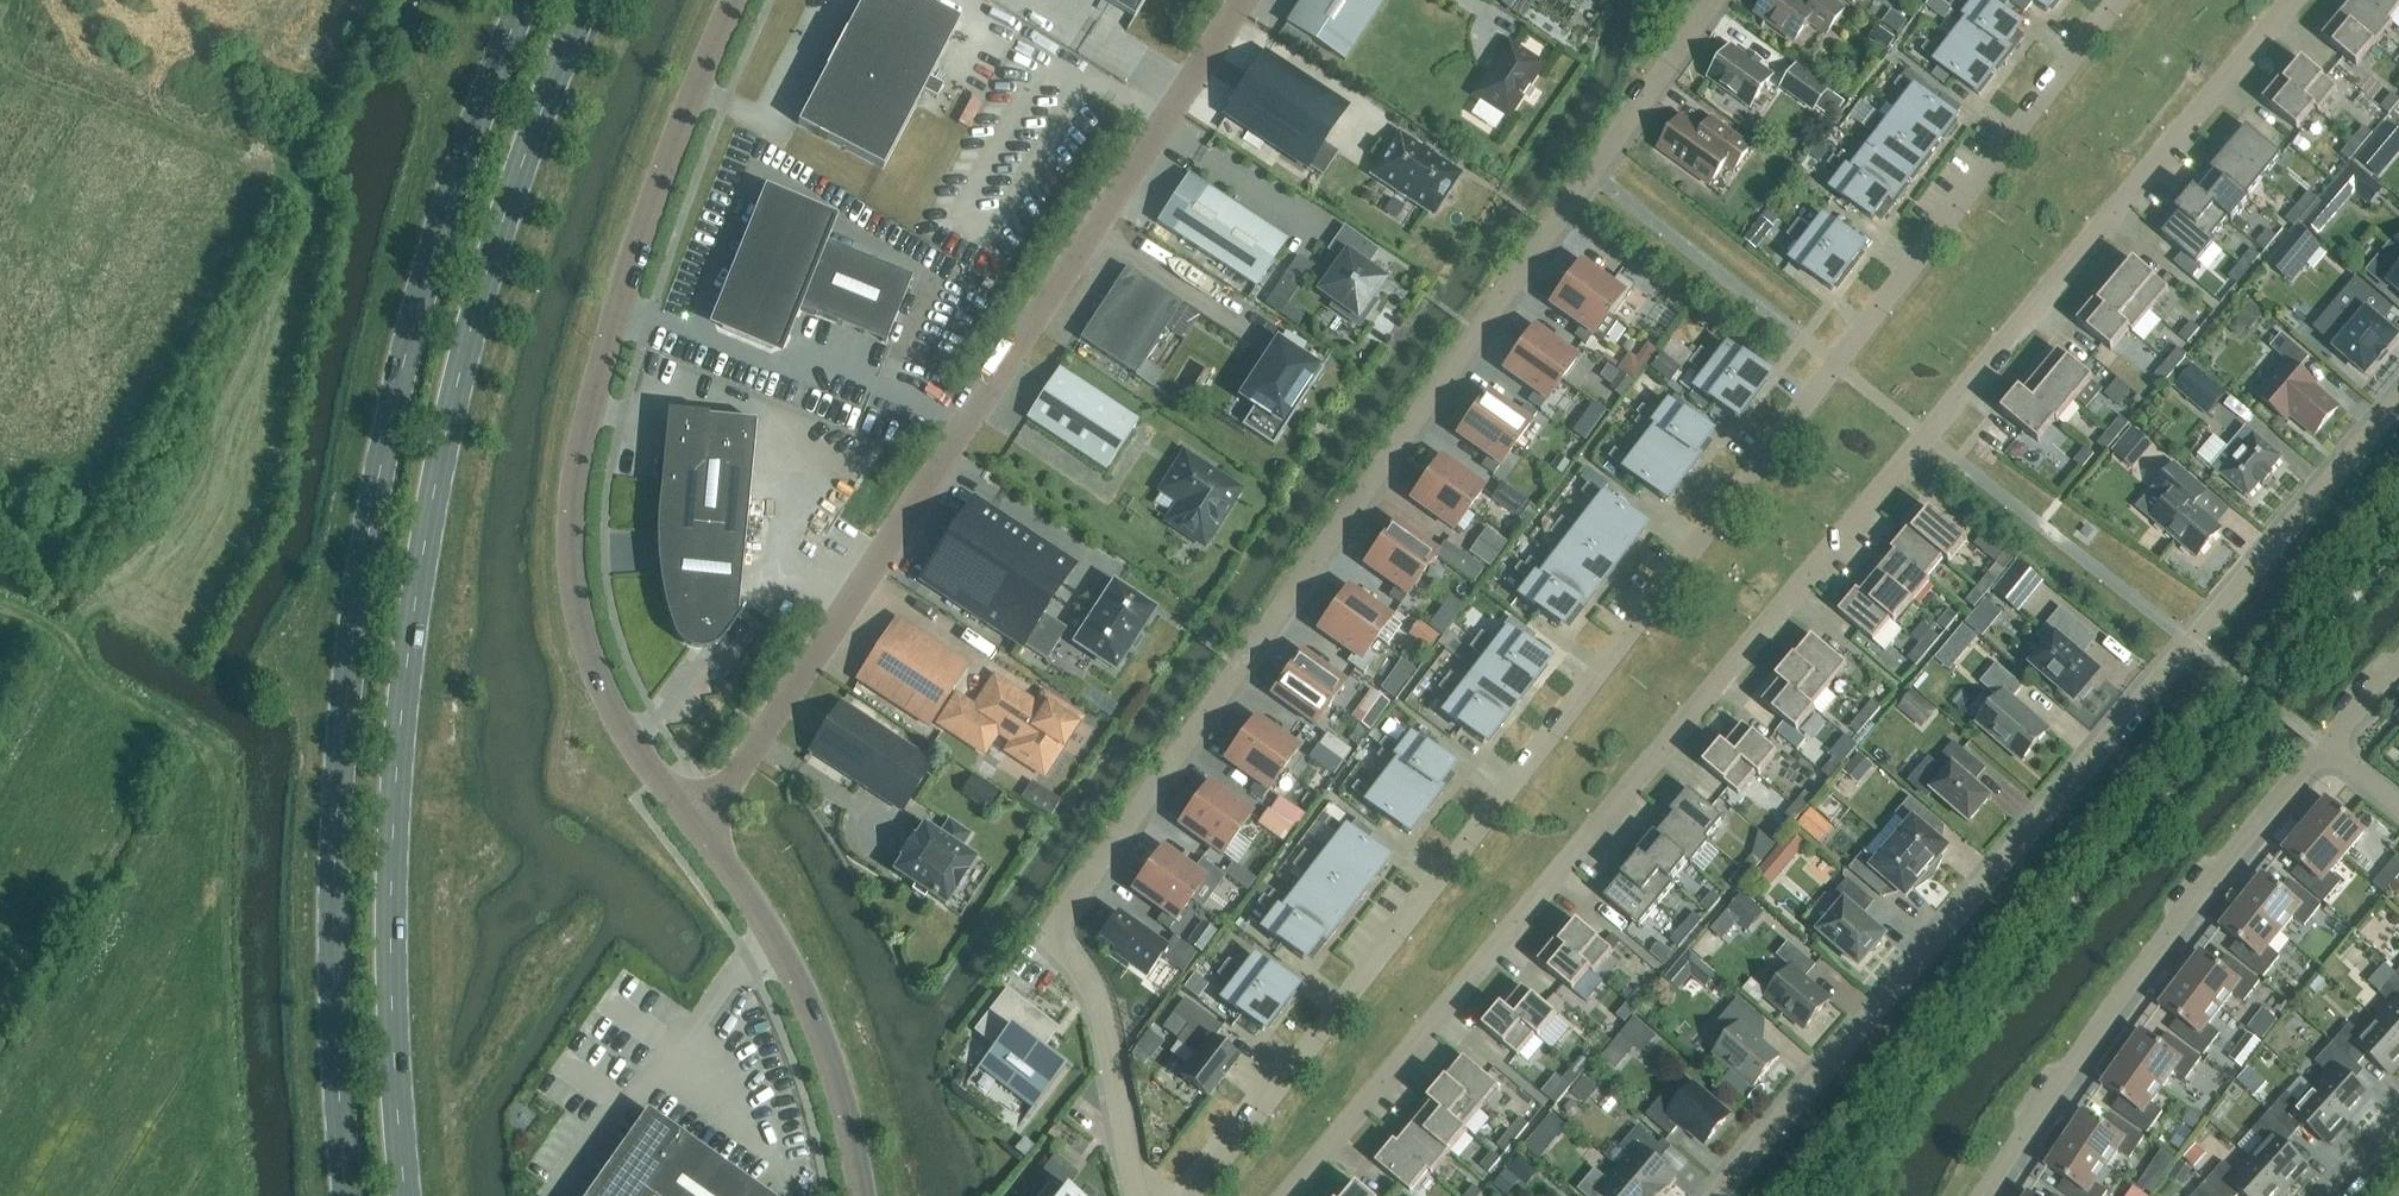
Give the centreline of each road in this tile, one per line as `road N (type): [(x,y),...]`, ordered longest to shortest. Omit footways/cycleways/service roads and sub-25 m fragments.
road 1 (residential): [(2293,0),(1287,1195)]
road 2 (residential): [(2115,0),(1187,1195)]
road 3 (residential): [(1140,1195),(1102,1010),(1056,933),(1715,0)]
road 4 (primary): [(406,1195),(392,880),(414,619),(465,354),(533,134),(586,0)]
road 5 (primary): [(526,0),(439,236),(361,569),(336,894),(349,1195)]
road 6 (residential): [(1722,1195),(2398,399)]
road 7 (unclassified): [(699,830),(1243,0)]
road 8 (unclassified): [(699,830),(604,692),(579,619),(571,550),(575,477),(612,329),(649,207),(734,0)]
road 9 (residential): [(1979,1195),(2022,1124),(2184,904),(2323,749)]
road 10 (unclassified): [(857,1195),(832,1072),(804,998),(744,889),(699,830)]

